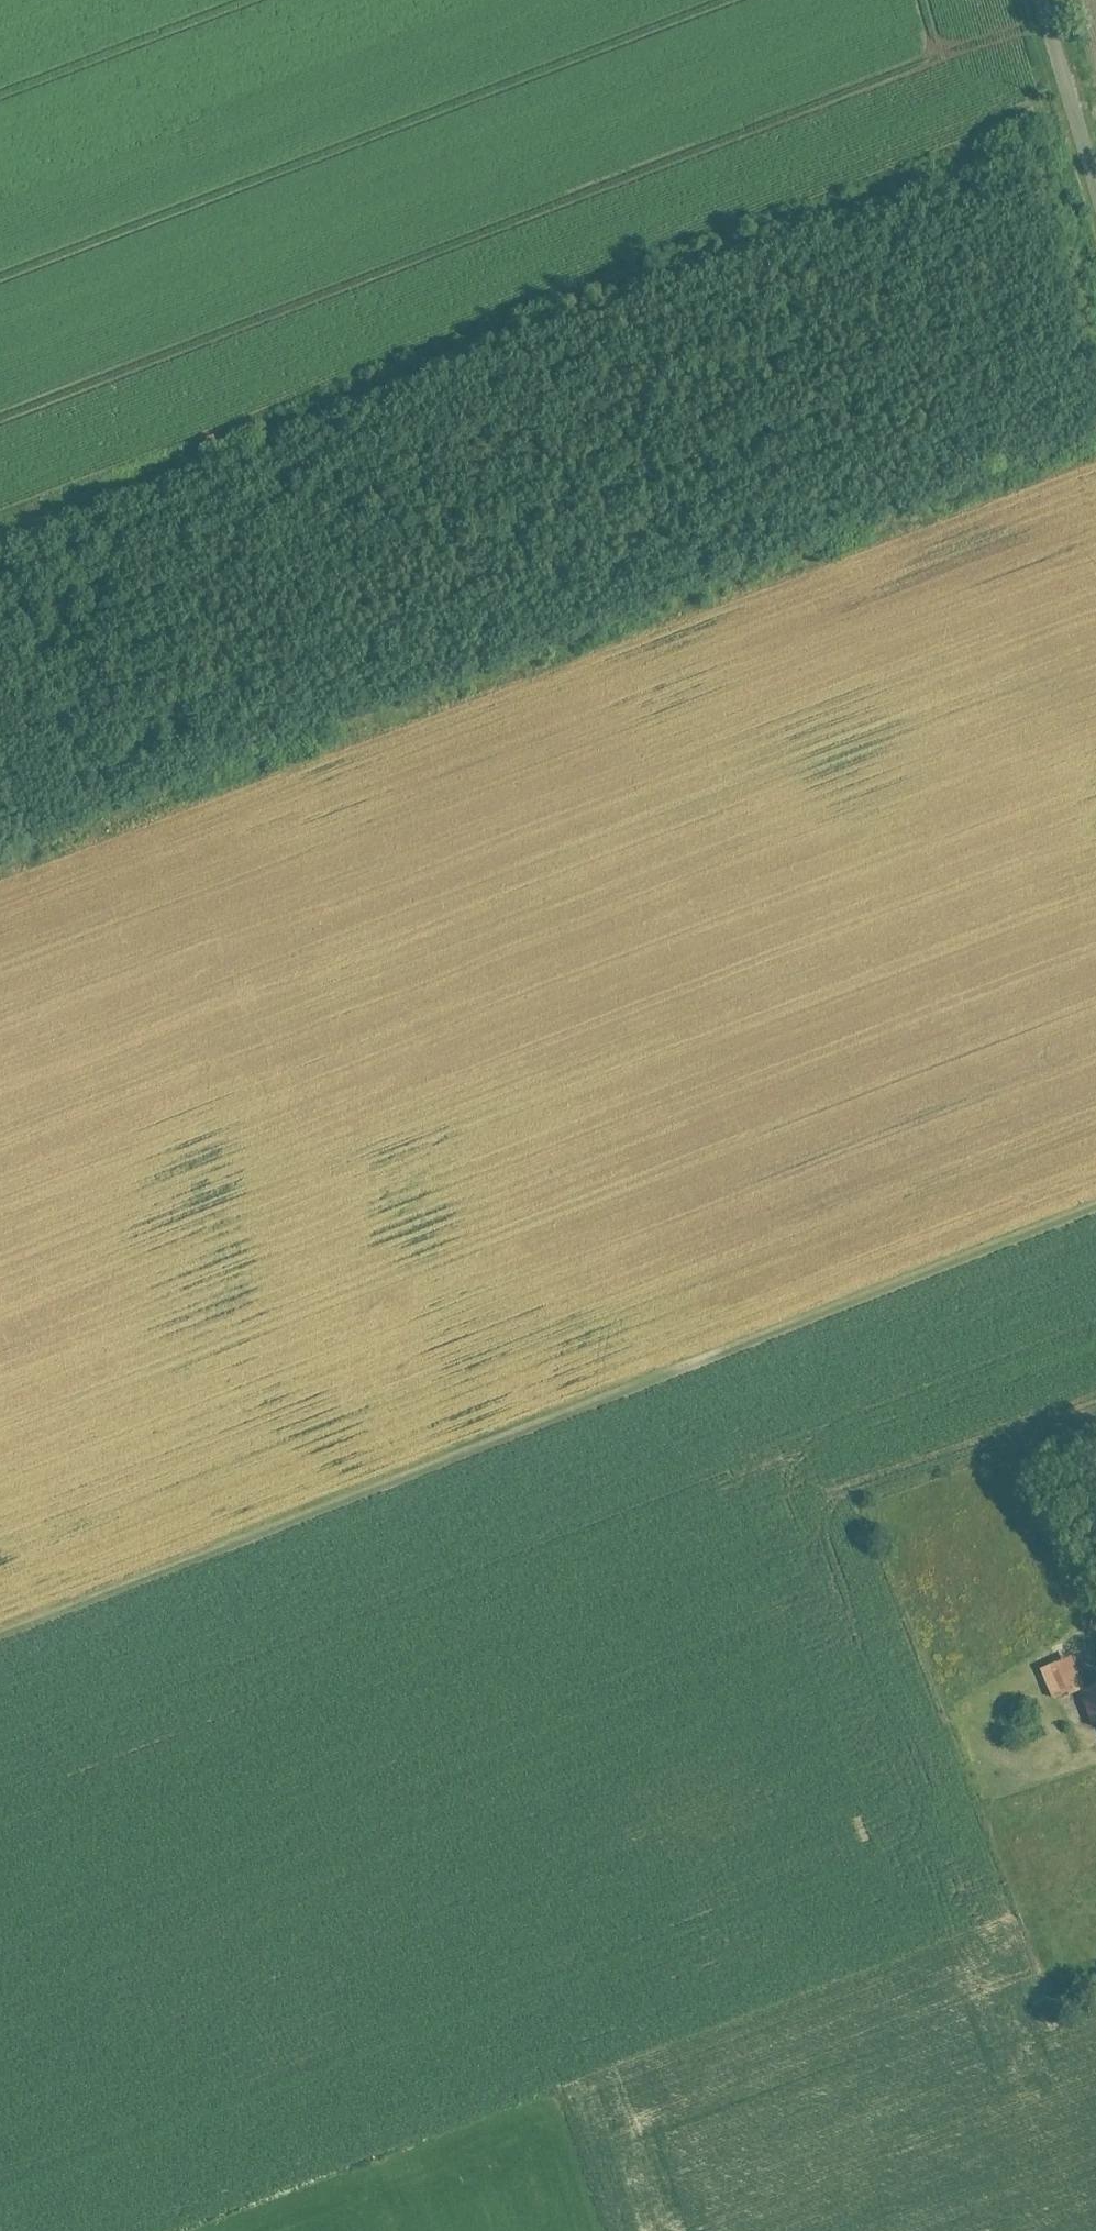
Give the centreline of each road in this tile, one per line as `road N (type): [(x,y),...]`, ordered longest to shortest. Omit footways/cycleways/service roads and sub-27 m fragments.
road 1 (unclassified): [(1095,180),(1043,0)]

